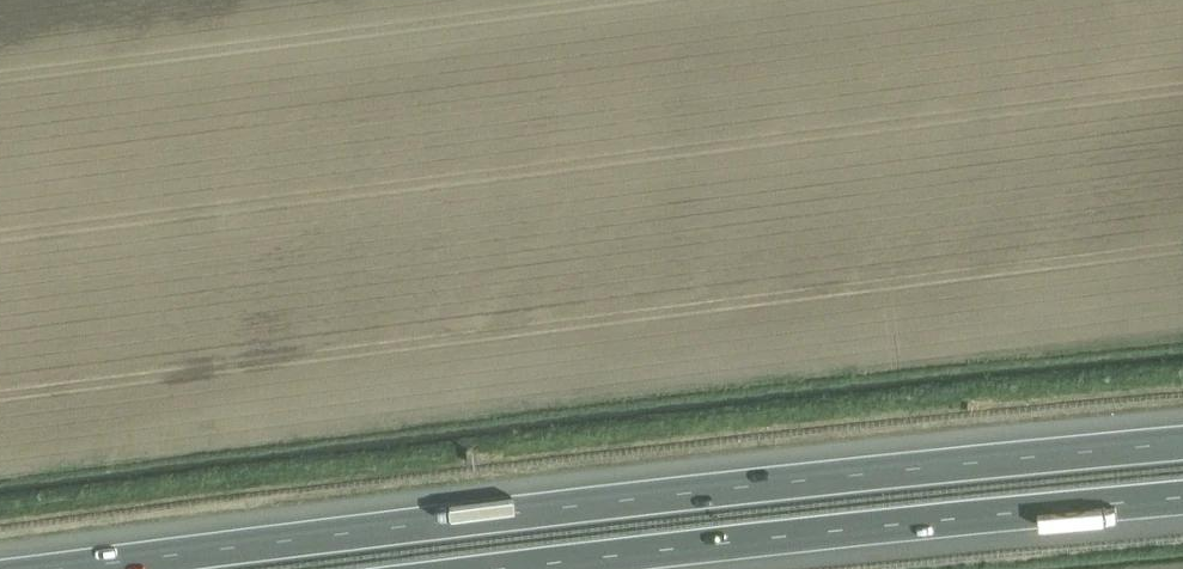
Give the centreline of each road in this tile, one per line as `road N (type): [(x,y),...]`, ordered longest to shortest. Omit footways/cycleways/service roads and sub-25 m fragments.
road 1 (motorway): [(1182,447),(538,511),(78,568)]
road 2 (motorway): [(509,568),(1182,500)]

